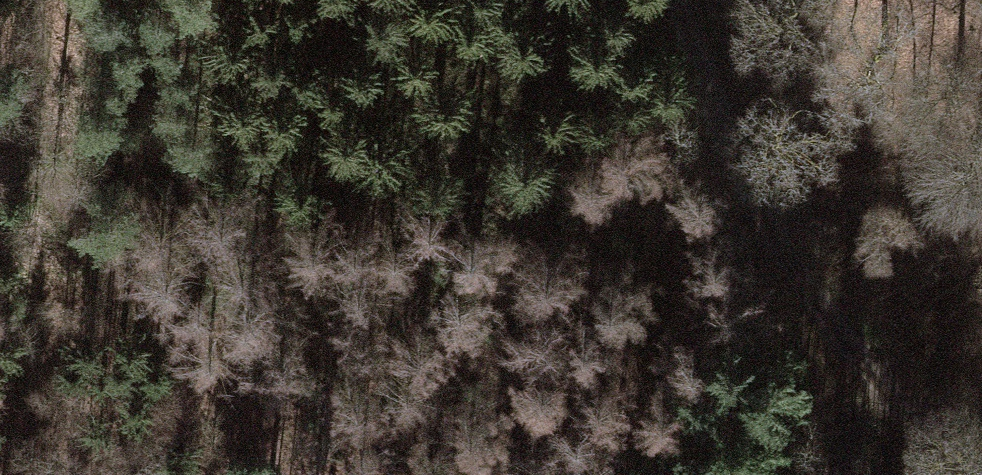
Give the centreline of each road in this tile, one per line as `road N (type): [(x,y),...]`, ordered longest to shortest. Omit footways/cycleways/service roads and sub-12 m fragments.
road 1 (track): [(287,474),(30,148)]
road 2 (track): [(683,0),(731,159),(838,322)]
road 3 (track): [(838,322),(958,474)]

